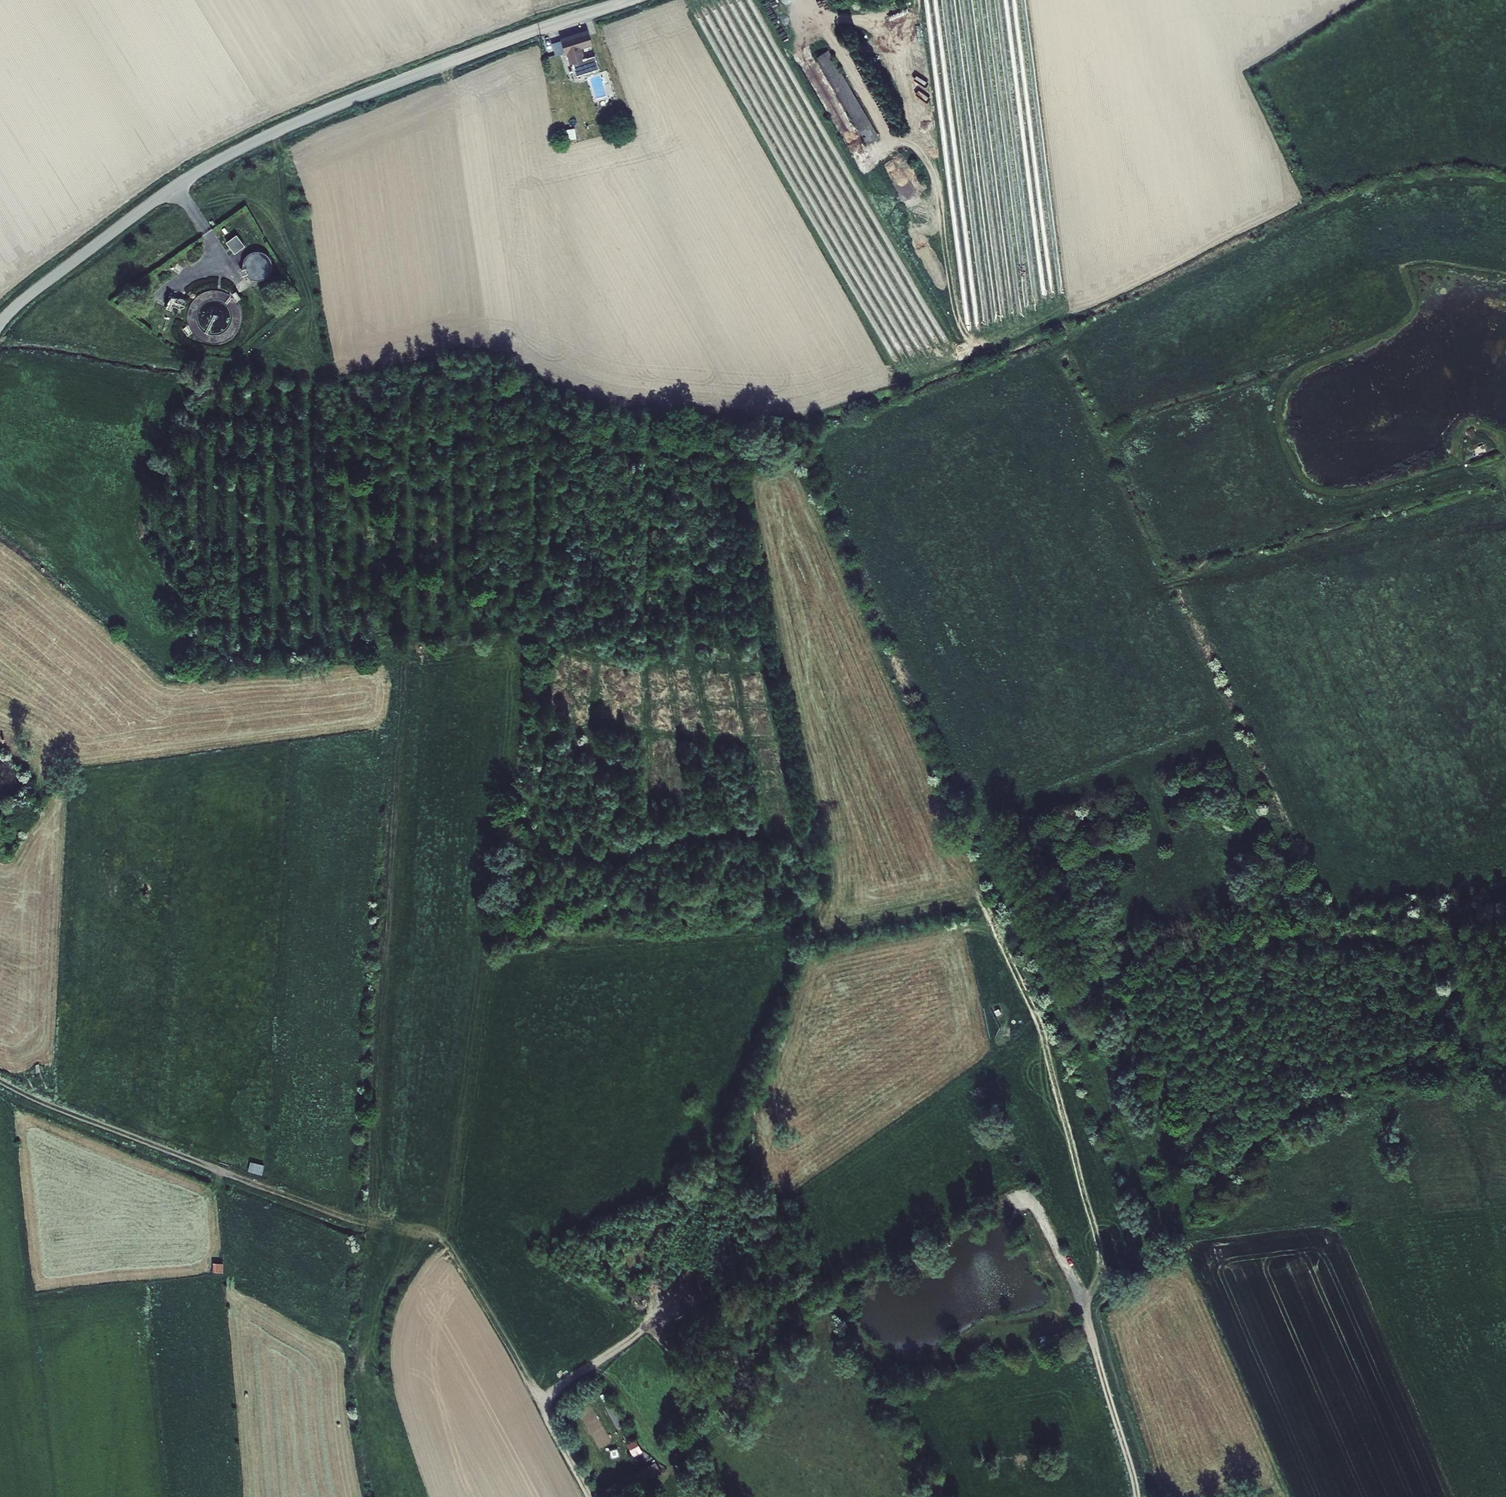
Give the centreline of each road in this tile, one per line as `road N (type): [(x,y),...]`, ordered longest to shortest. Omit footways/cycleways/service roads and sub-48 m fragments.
road 1 (unclassified): [(629,0),(345,103),(237,151),(157,199),(0,323)]
road 2 (track): [(0,1079),(359,1224)]
road 3 (track): [(1137,1496),(1083,1307),(1059,1252),(1018,1207)]
road 4 (track): [(590,1496),(546,1415),(552,1392),(652,1327)]

